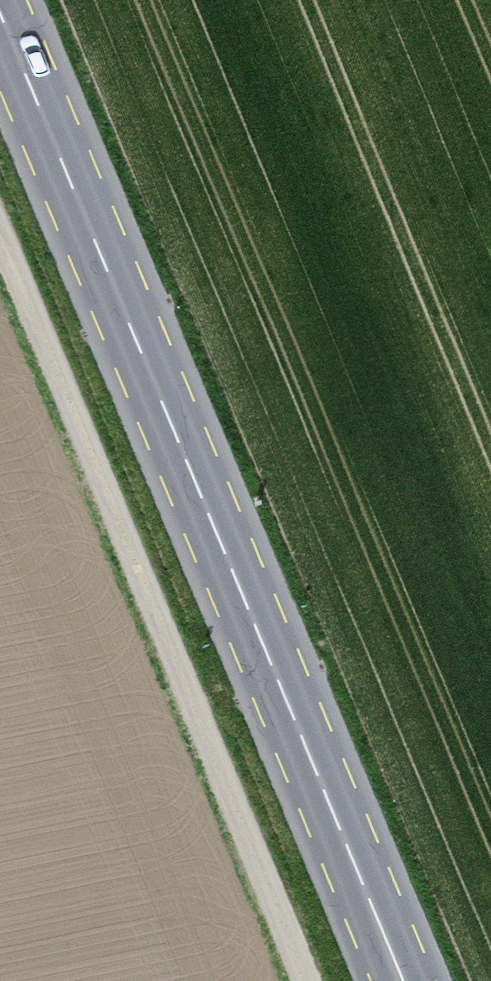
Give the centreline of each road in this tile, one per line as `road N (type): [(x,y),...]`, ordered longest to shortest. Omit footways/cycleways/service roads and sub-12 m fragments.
road 1 (primary): [(0,14),(399,980)]
road 2 (track): [(301,980),(0,246)]

